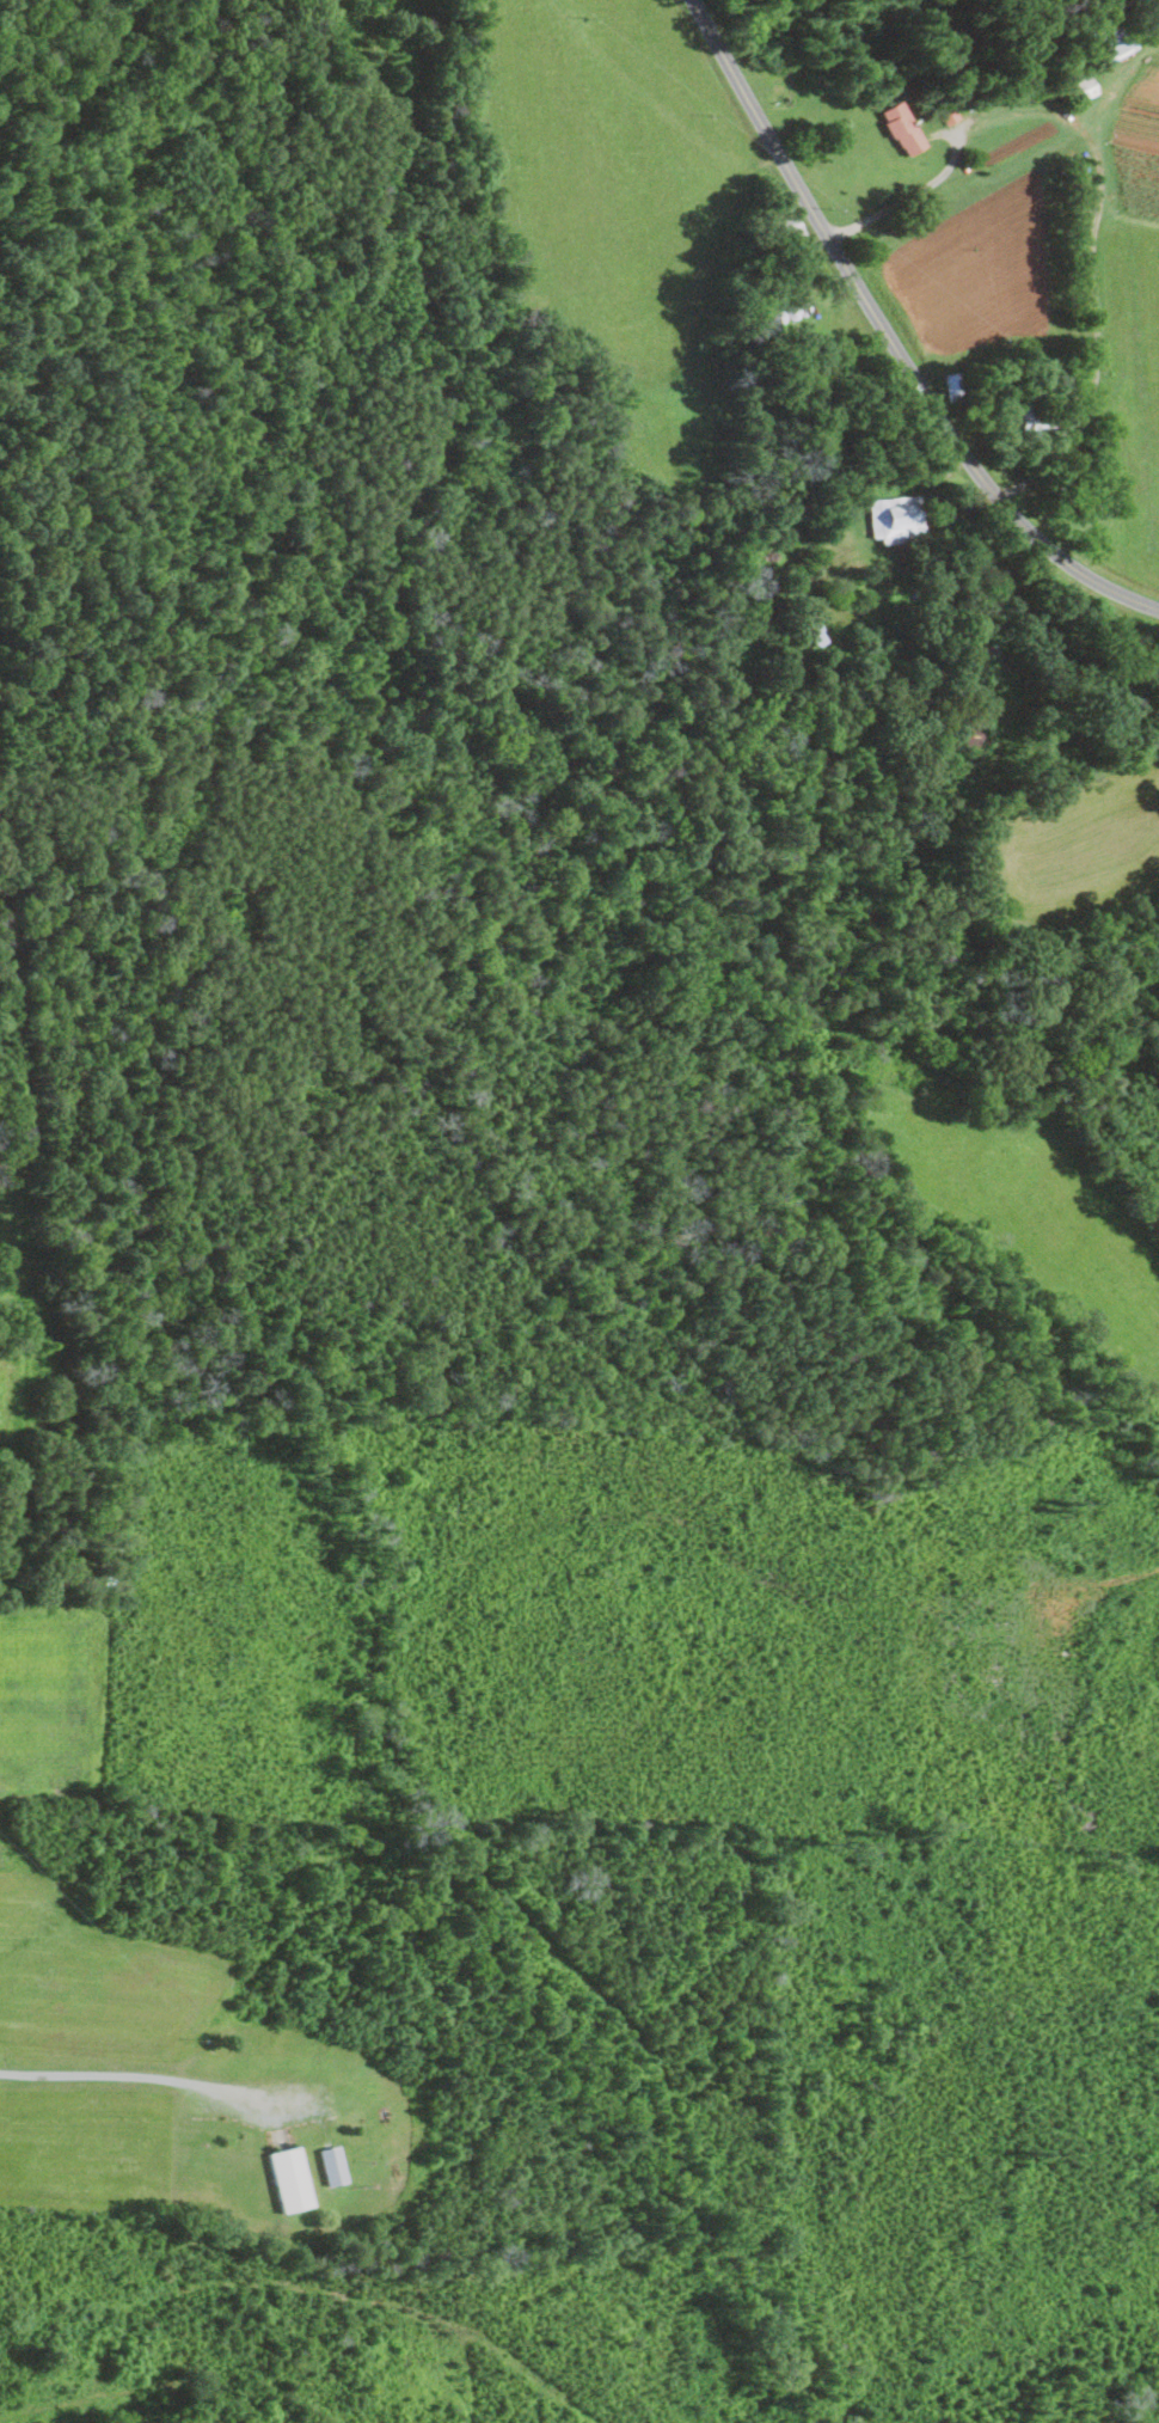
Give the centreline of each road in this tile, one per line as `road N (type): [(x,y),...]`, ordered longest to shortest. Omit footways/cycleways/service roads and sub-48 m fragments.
road 1 (residential): [(1158,612),(1096,588),(977,478),(691,0)]

